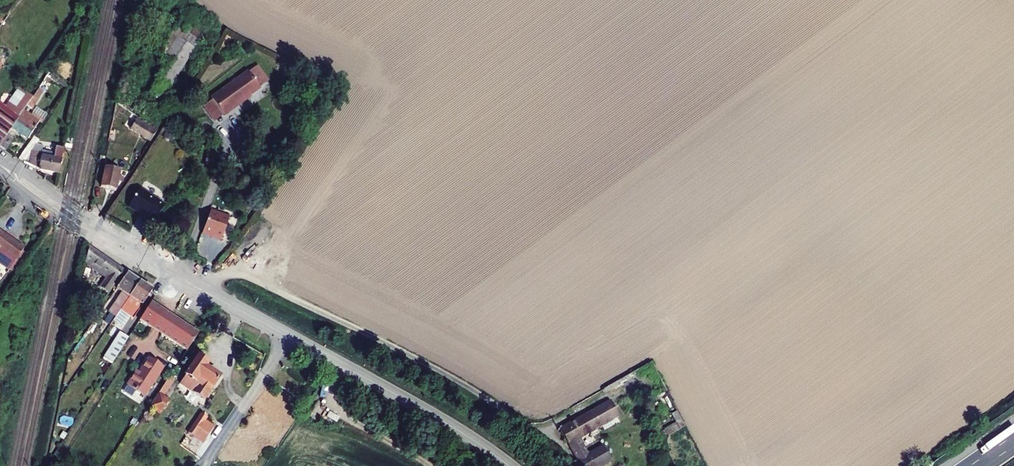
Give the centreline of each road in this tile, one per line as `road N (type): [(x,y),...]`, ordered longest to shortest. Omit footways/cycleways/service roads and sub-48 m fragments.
road 1 (residential): [(196,286),(248,274),(433,364),(550,435)]
road 2 (tertiary): [(230,306),(507,465)]
road 3 (tertiary): [(0,169),(96,241),(230,306)]
road 4 (tertiary): [(196,286),(0,162)]

